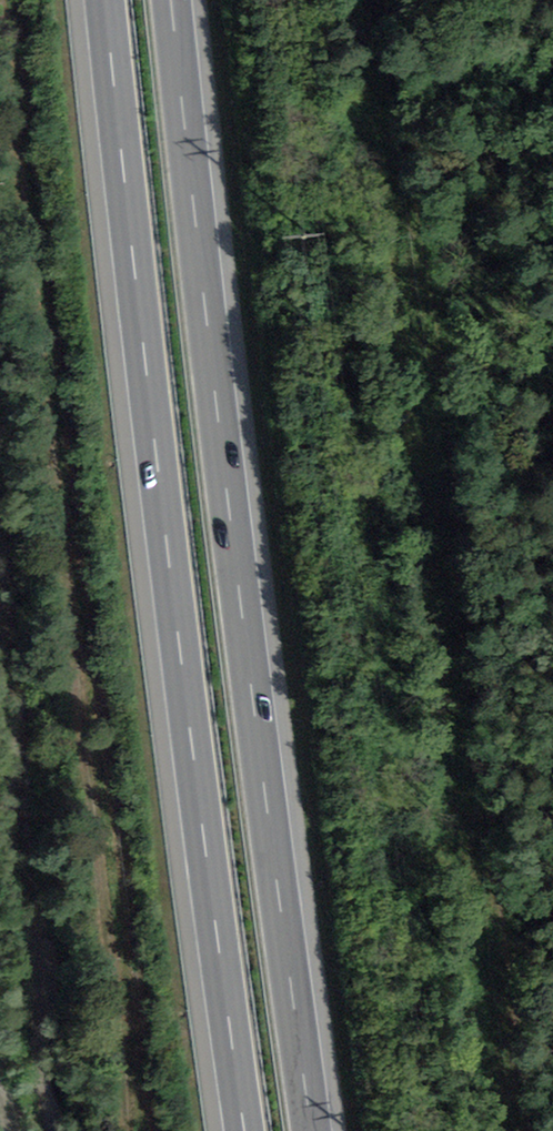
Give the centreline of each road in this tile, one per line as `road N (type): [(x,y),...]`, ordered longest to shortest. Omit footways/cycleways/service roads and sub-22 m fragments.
road 1 (motorway): [(312,1130),(265,804),(171,0)]
road 2 (motorway): [(103,0),(242,1130)]
road 3 (track): [(378,0),(515,1130)]
road 4 (track): [(131,1130),(11,0)]

